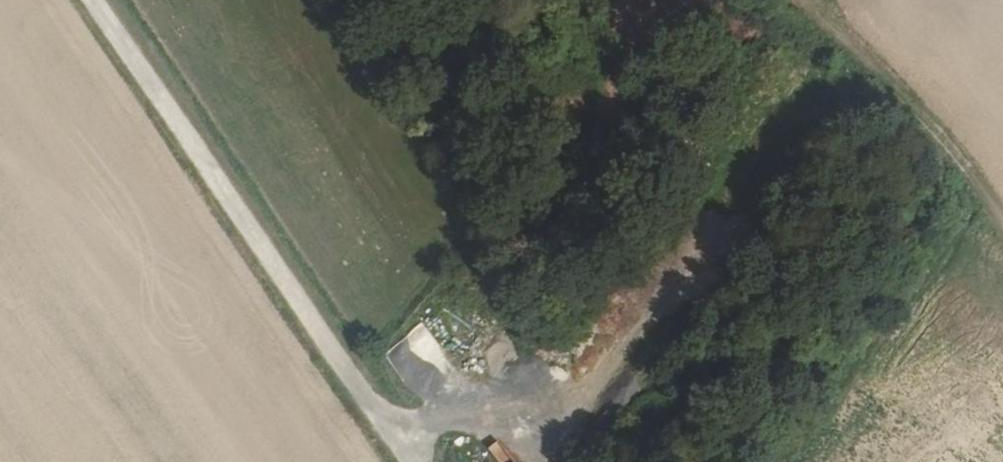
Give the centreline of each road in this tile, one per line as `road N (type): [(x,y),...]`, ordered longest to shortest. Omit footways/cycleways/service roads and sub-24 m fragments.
road 1 (track): [(385,433),(445,410),(514,436),(542,423),(603,375),(767,171),(825,131),(892,116)]
road 2 (track): [(404,461),(94,0)]
road 3 (track): [(776,0),(1002,235)]

